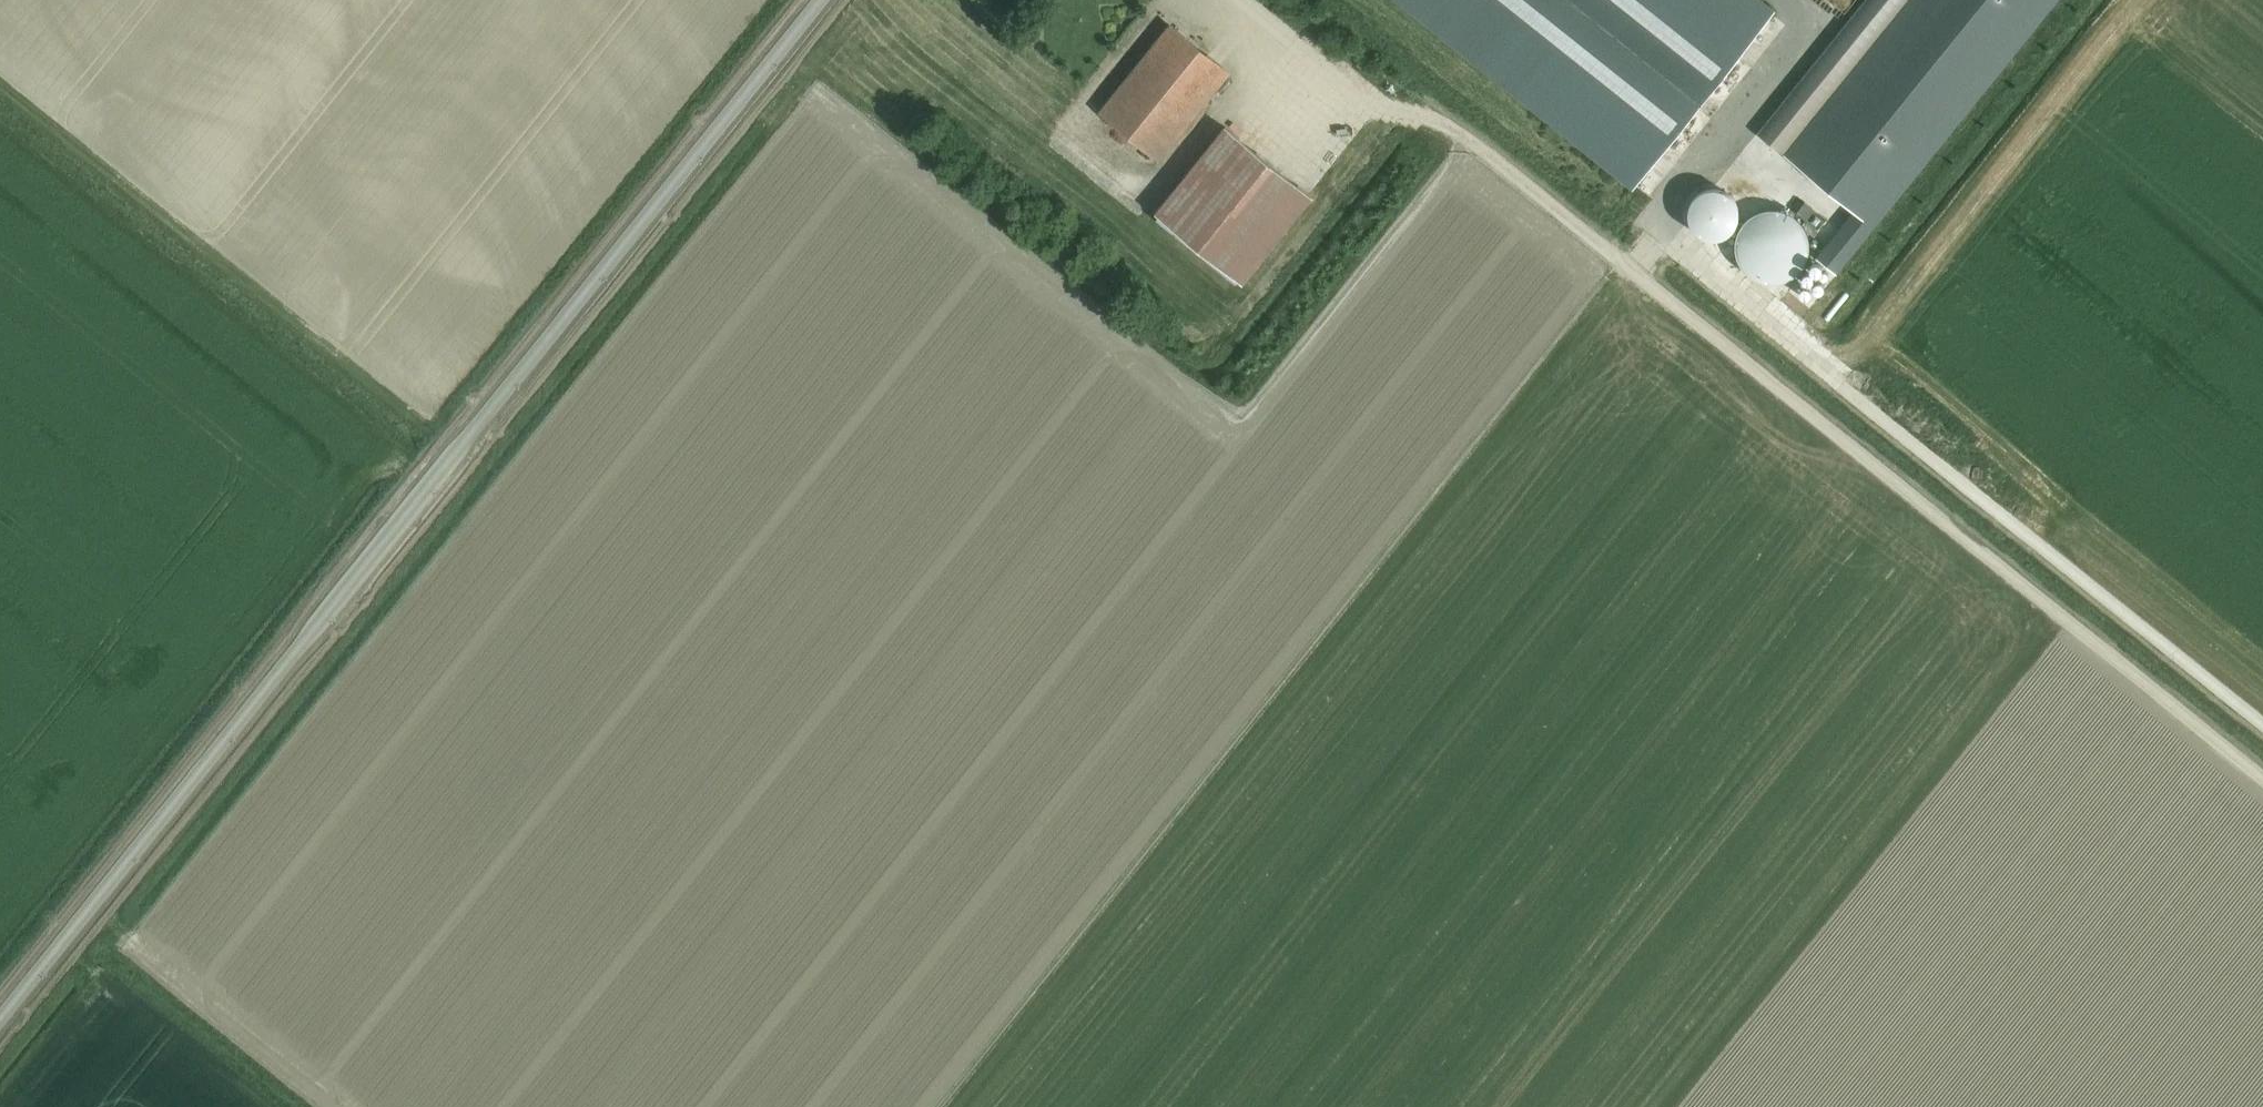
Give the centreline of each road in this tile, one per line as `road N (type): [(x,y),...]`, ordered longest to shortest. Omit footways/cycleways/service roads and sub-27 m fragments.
road 1 (unclassified): [(0,1013),(816,0)]
road 2 (track): [(2262,724),(1661,242),(1635,273),(1460,129),(1389,98)]

